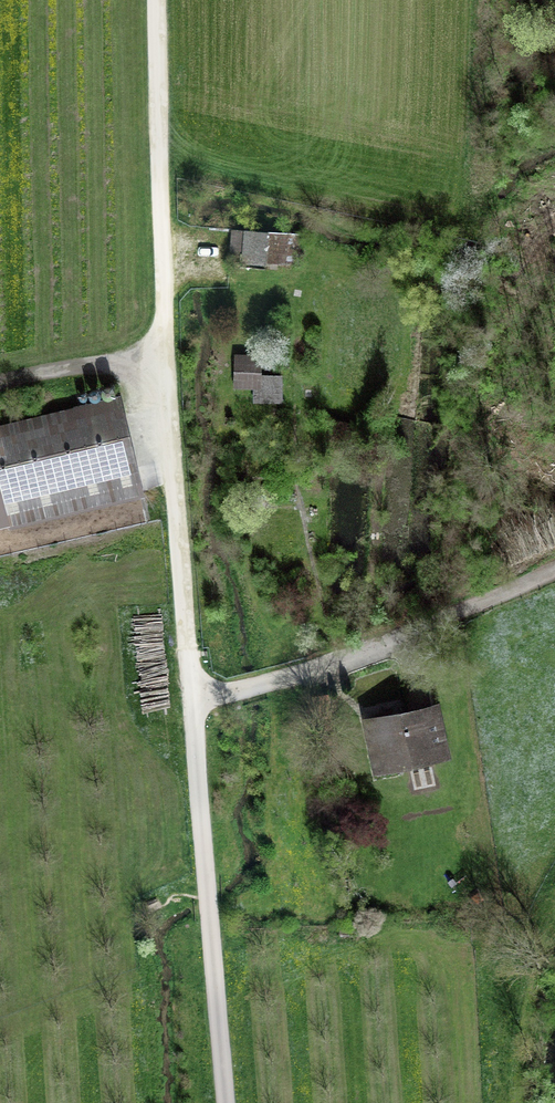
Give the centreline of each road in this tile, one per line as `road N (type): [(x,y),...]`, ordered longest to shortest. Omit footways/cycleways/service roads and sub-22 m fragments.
road 1 (track): [(198,701),(162,343),(157,0)]
road 2 (unclassified): [(198,701),(226,1102)]
road 3 (track): [(198,701),(345,661),(554,562)]
road 4 (track): [(0,383),(162,343)]

